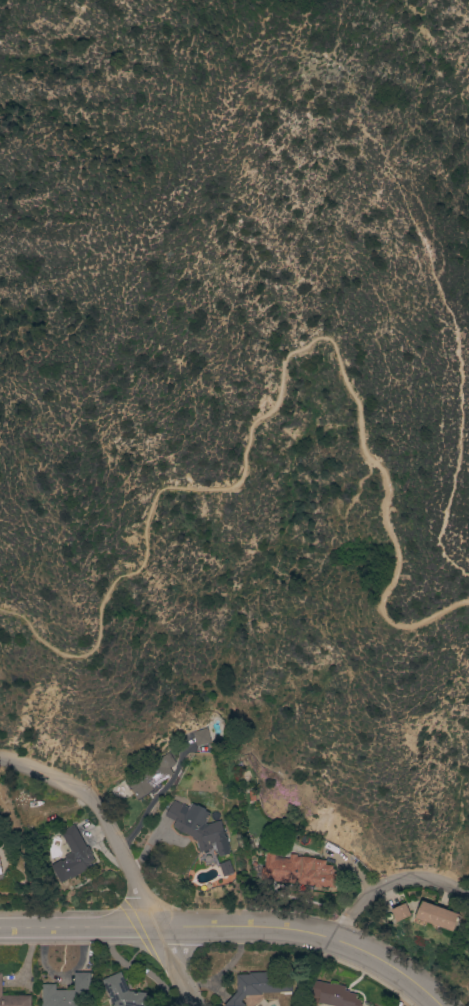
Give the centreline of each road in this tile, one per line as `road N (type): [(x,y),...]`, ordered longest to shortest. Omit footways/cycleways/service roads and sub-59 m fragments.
road 1 (residential): [(0,928),(337,938),(424,1005)]
road 2 (residential): [(0,762),(56,780),(97,805),(194,1005)]
road 3 (residential): [(337,938),(377,886),(415,877),(468,899)]

